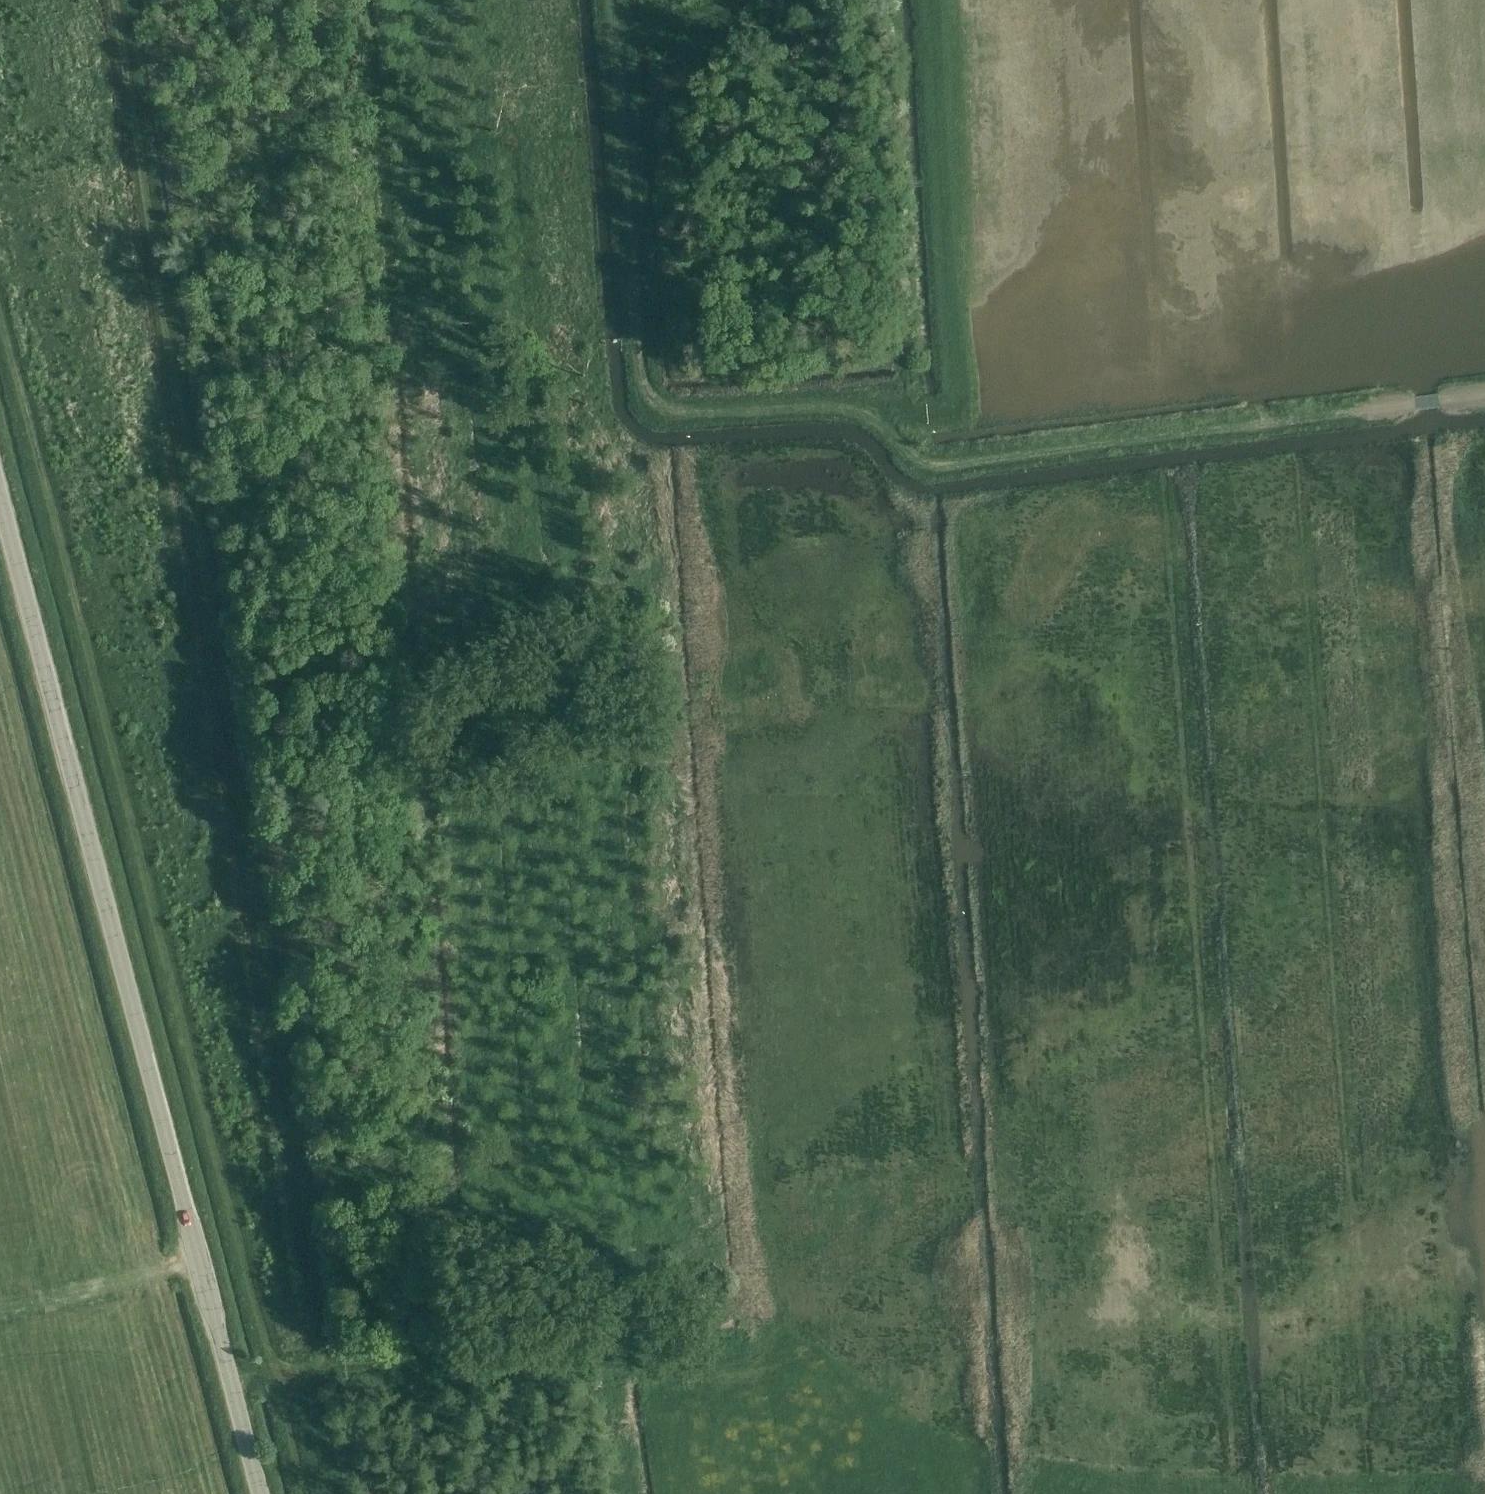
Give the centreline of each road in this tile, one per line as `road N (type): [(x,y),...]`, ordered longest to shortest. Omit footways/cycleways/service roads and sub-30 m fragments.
road 1 (track): [(1484,396),(961,463),(918,461),(883,422),(849,409),(669,411),(652,399),(636,357),(610,0)]
road 2 (unclassified): [(263,1493),(0,489)]

